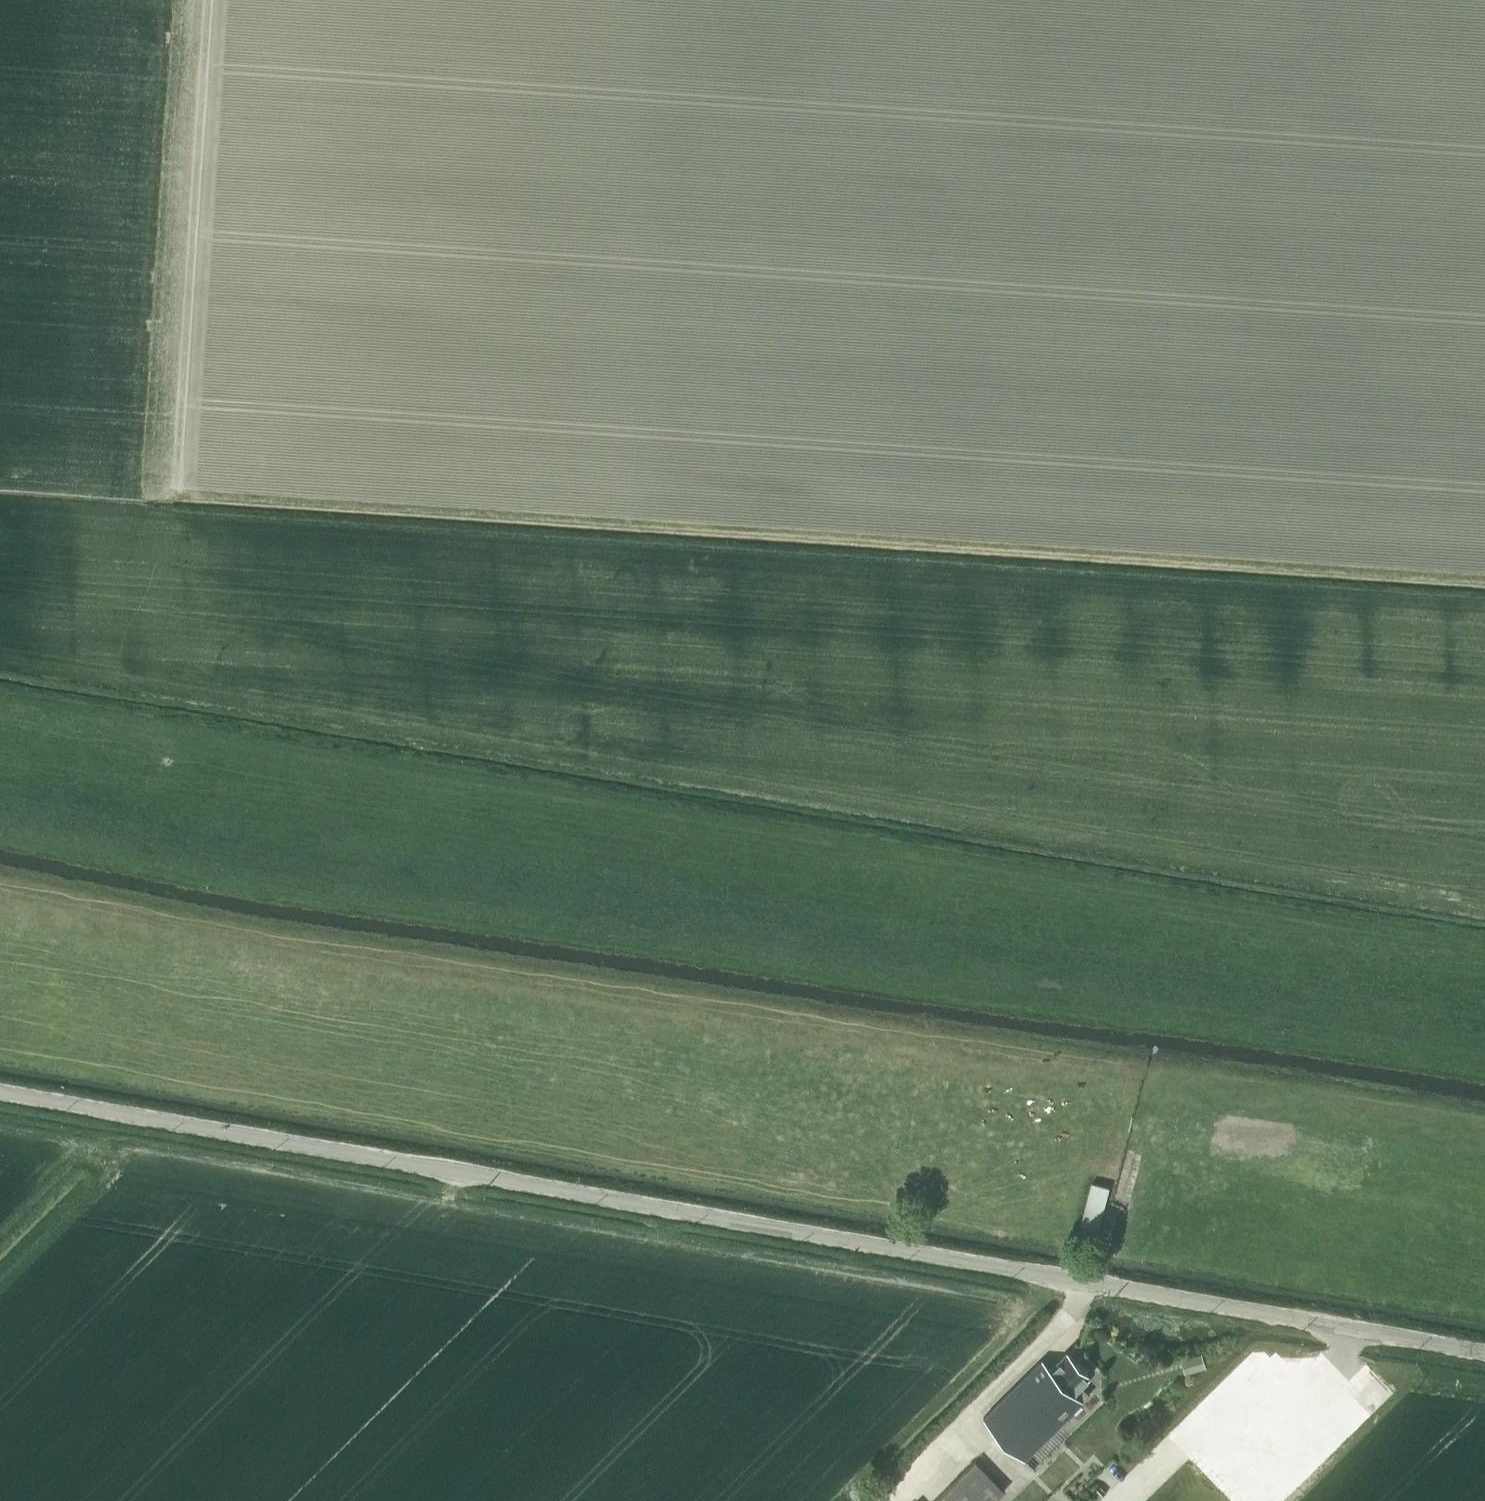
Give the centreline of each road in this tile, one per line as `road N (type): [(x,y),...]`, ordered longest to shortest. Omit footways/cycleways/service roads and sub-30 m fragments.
road 1 (tertiary): [(0,1094),(1484,1354)]

